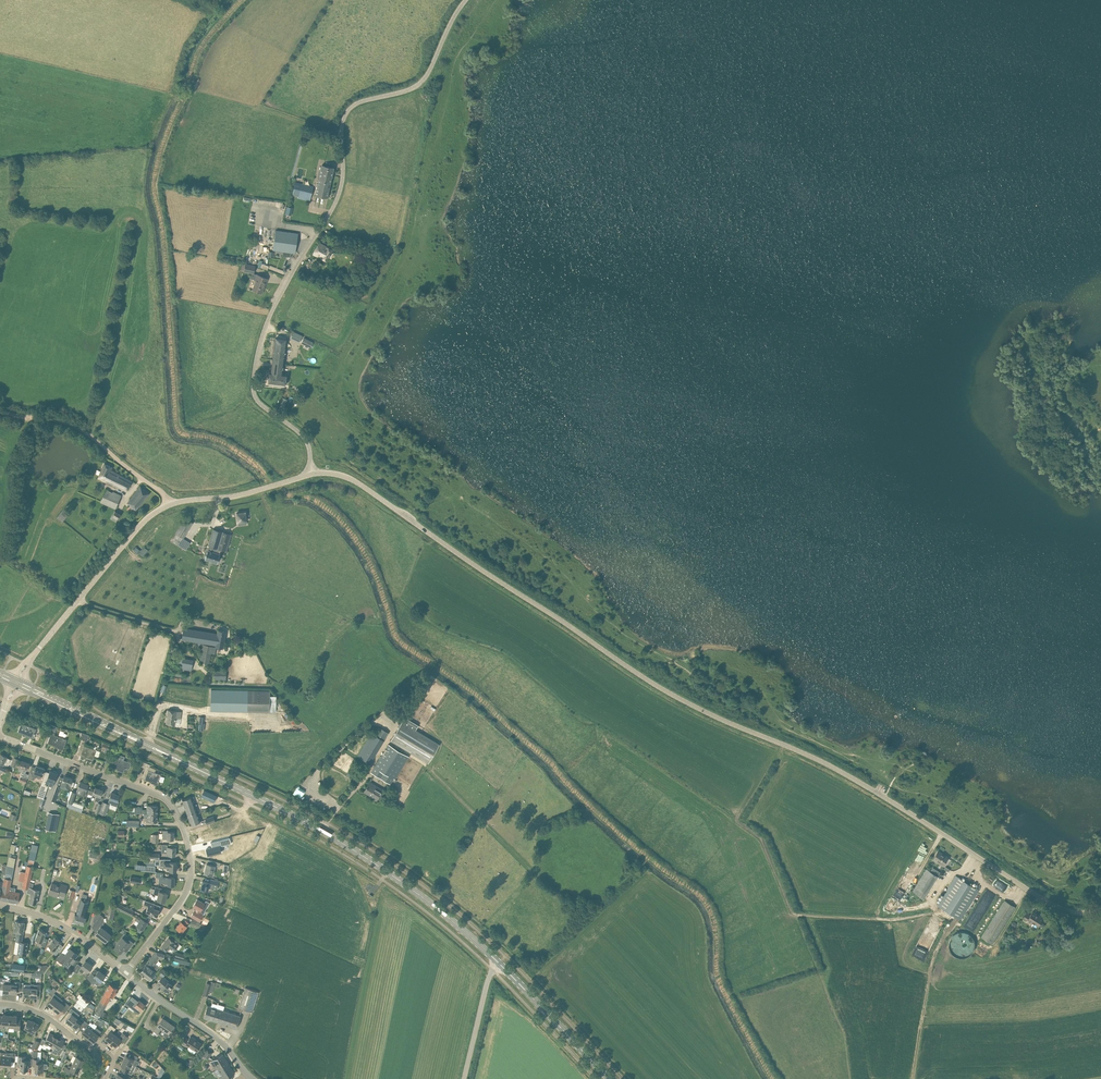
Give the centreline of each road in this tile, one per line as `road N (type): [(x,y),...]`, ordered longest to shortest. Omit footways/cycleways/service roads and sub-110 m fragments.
road 1 (unclassified): [(1091,912),(1056,907),(825,763),(664,690),(348,477),(313,474)]
road 2 (unclassified): [(313,474),(307,440),(255,396),(263,335),(340,193),(345,115),(422,82),(466,0)]
road 3 (primary): [(499,963),(433,905),(334,838),(19,684)]
road 4 (residential): [(126,973),(189,884),(192,857),(172,805),(0,737)]
road 5 (unclassified): [(26,663),(154,513),(313,474)]
road 6 (track): [(0,412),(74,427),(175,503)]
road 7 (unclassified): [(254,1078),(213,1034),(126,973)]
road 8 (primary): [(609,1078),(499,963)]
road 9 (unclassified): [(126,973),(63,926),(0,905)]
road 10 (unclassified): [(464,1078),(499,963)]

